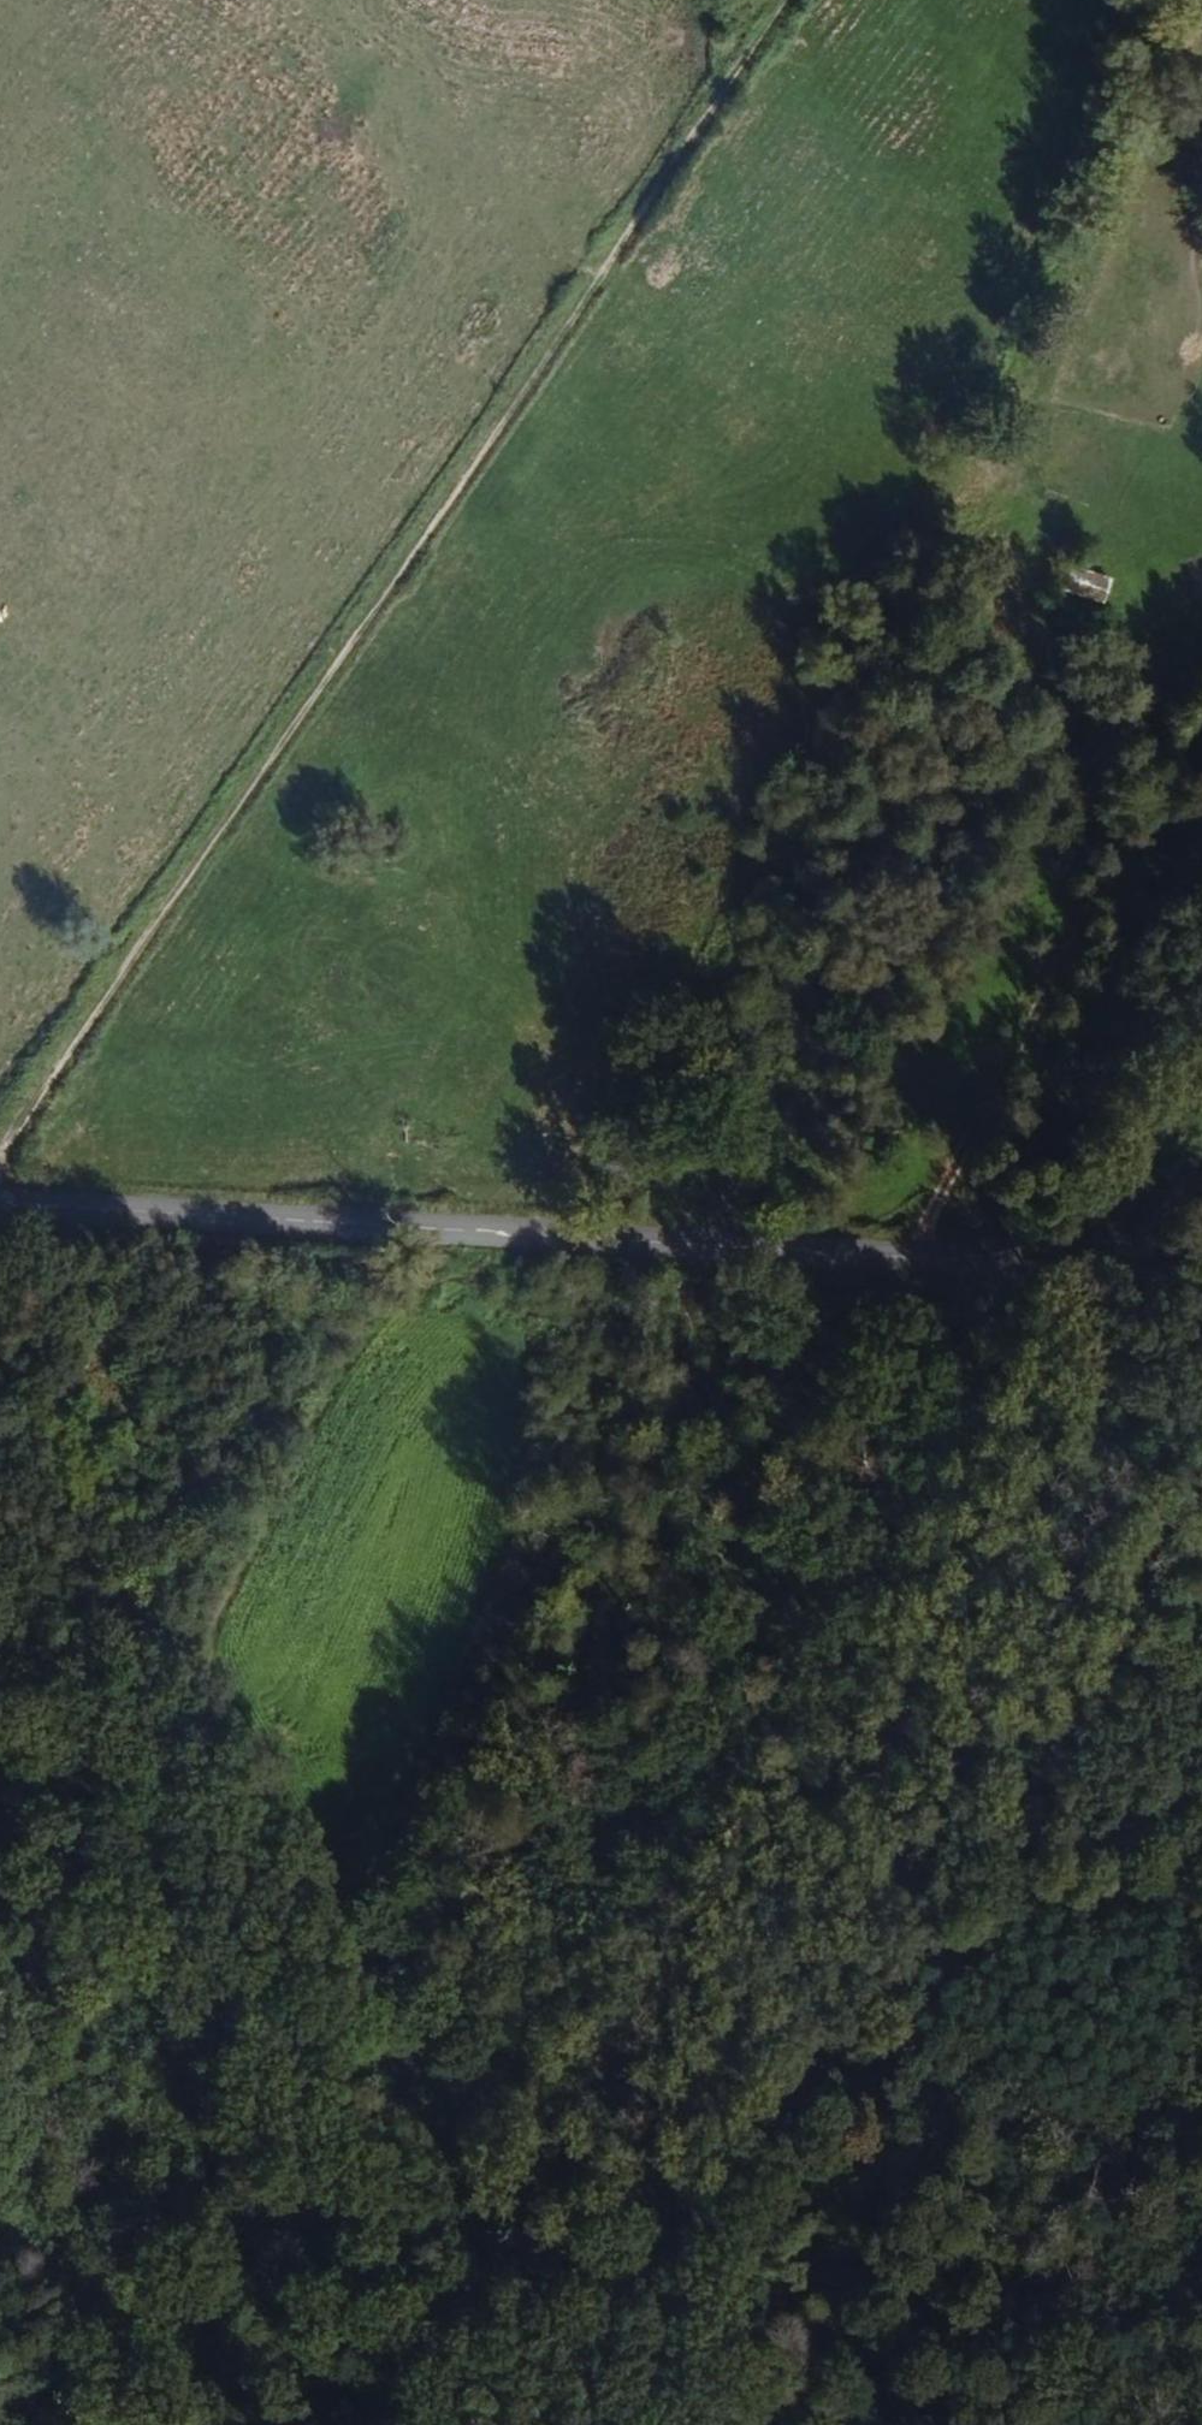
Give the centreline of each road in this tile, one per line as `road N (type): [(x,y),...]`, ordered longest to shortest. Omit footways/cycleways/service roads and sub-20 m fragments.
road 1 (track): [(795,0),(0,1148)]
road 2 (secondary): [(1201,1273),(0,1204)]
road 3 (track): [(918,1255),(944,1191),(1201,713)]
road 4 (track): [(466,2280),(506,2424)]

